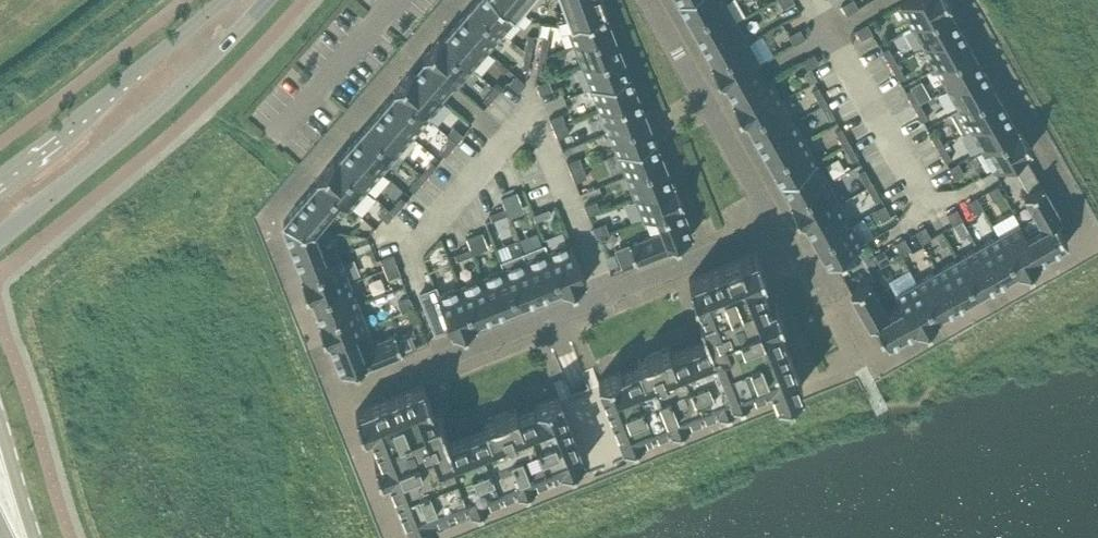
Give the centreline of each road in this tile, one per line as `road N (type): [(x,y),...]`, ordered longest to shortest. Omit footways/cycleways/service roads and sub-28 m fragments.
road 1 (unclassified): [(776,221),(338,398)]
road 2 (tertiary): [(0,237),(173,94),(263,0)]
road 3 (tertiary): [(226,0),(0,188)]
road 4 (unclassified): [(649,0),(776,221)]
road 5 (tertiary): [(36,537),(0,420)]

